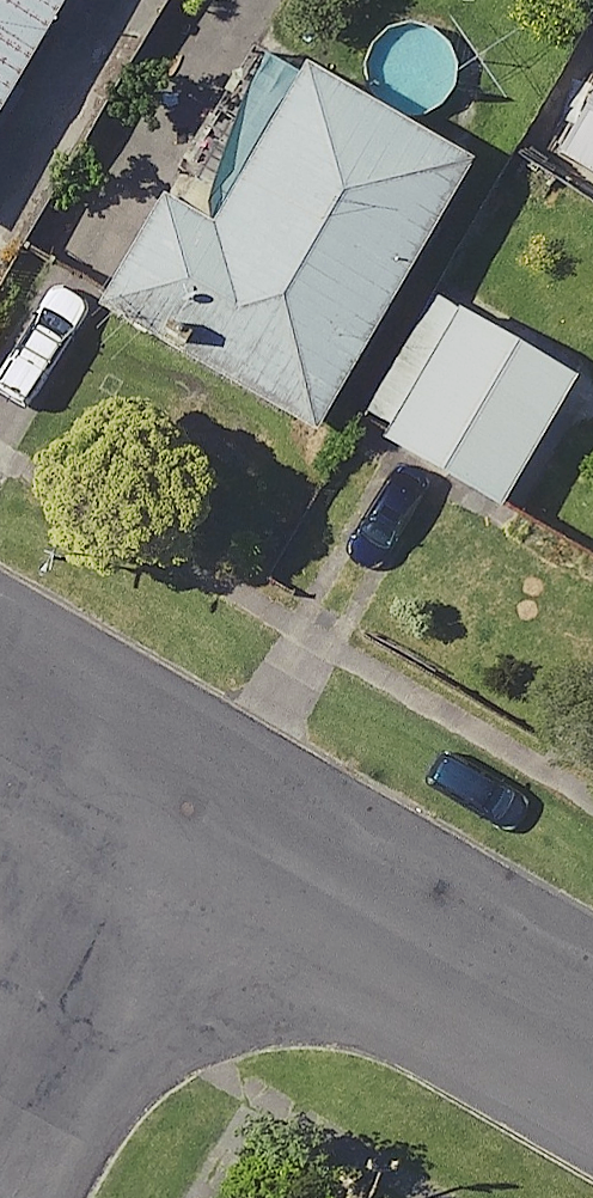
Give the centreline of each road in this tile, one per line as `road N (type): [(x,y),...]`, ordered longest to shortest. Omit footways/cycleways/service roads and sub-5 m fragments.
road 1 (residential): [(592,1046),(168,805)]
road 2 (residential): [(0,1107),(168,805)]
road 3 (residential): [(168,805),(0,707)]

